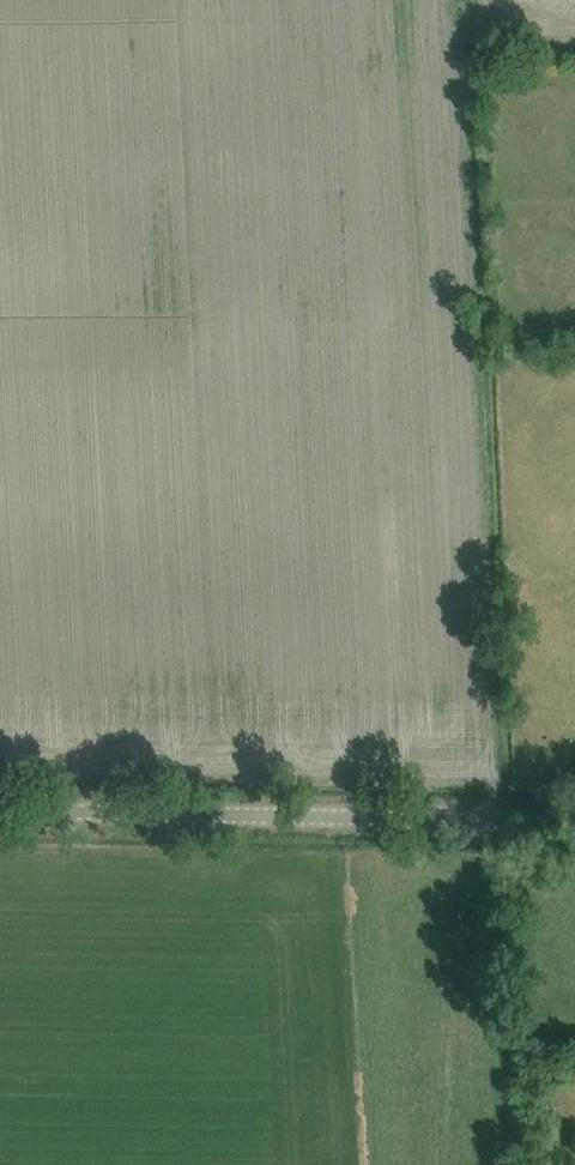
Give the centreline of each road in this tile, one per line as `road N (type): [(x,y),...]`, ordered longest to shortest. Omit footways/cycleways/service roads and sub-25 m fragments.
road 1 (tertiary): [(574,824),(0,812)]

